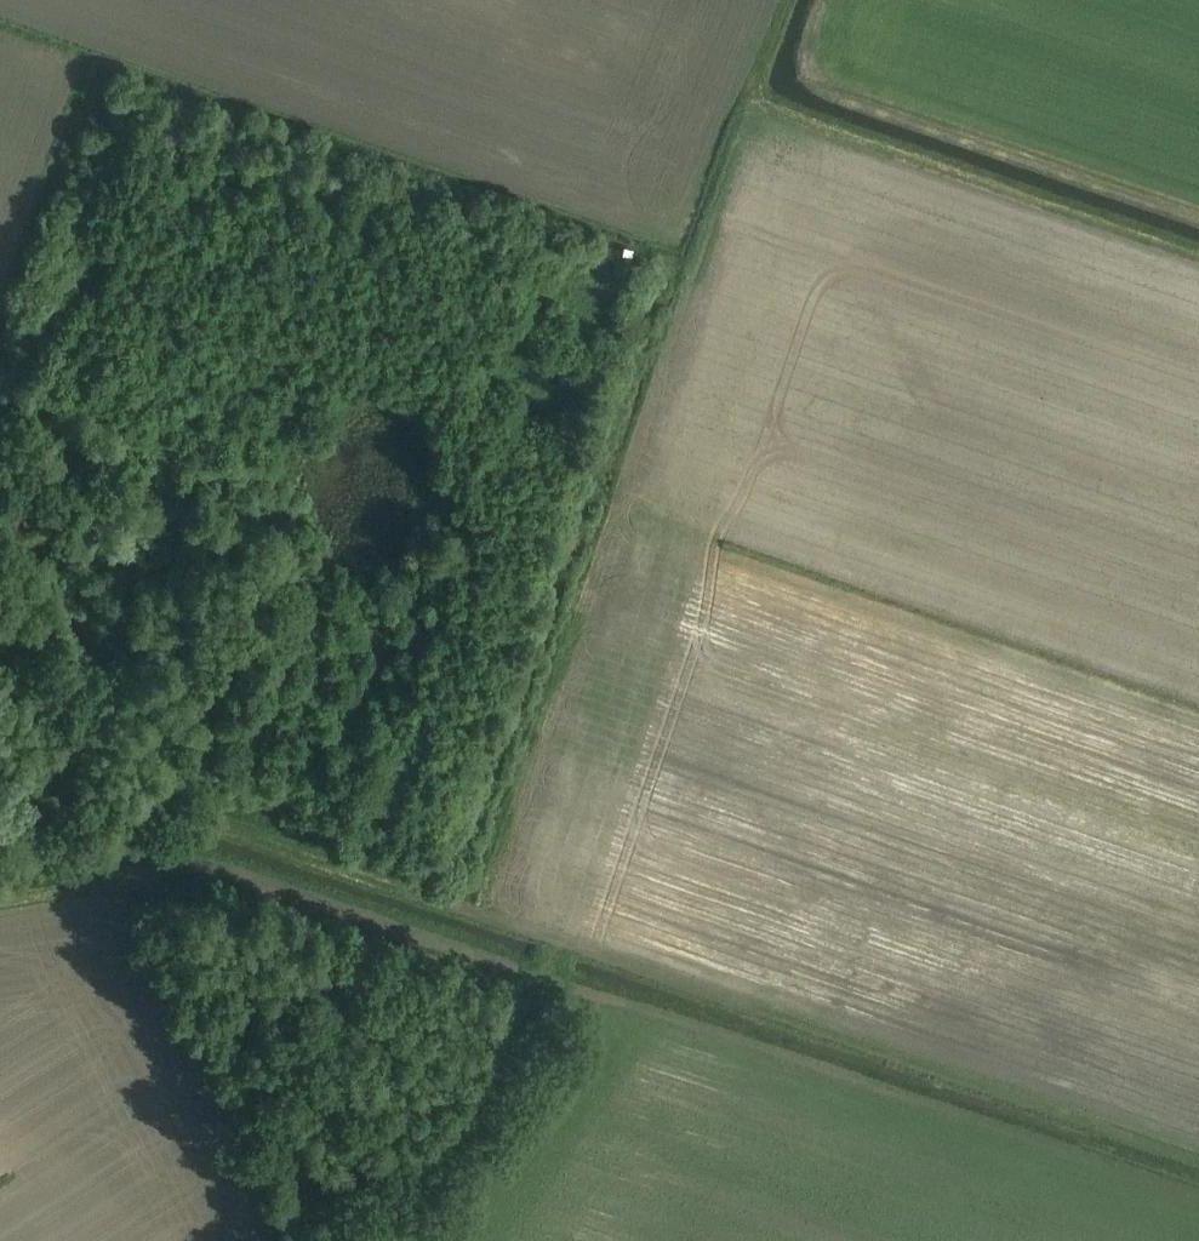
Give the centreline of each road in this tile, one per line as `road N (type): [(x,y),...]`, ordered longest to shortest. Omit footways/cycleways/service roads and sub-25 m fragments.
road 1 (track): [(387,1240),(543,999)]

